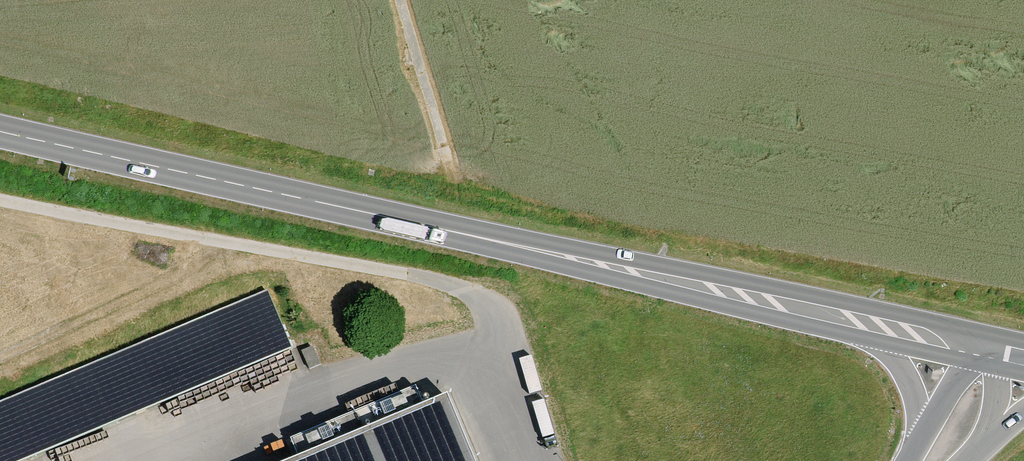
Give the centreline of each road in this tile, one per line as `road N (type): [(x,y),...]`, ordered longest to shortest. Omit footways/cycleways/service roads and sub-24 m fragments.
road 1 (secondary): [(1004,358),(0,132)]
road 2 (track): [(482,291),(0,201)]
road 3 (track): [(402,0),(453,171)]

